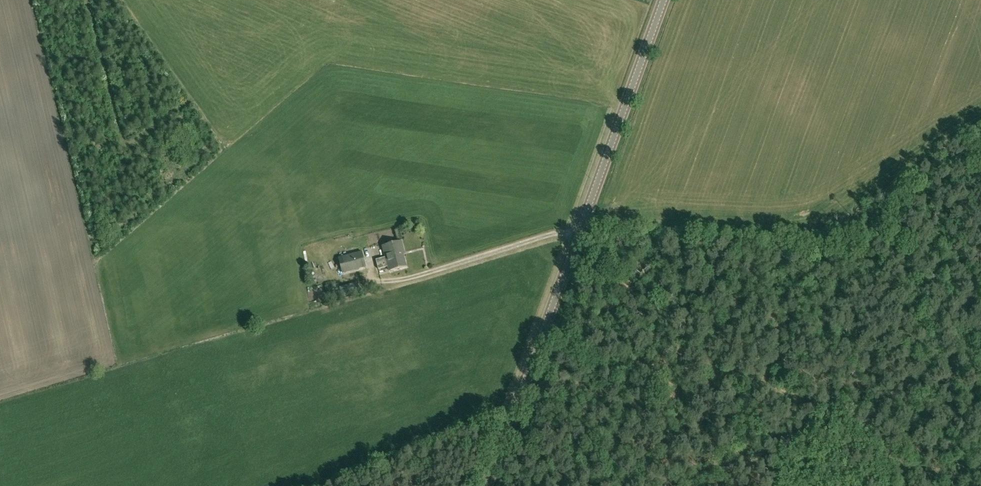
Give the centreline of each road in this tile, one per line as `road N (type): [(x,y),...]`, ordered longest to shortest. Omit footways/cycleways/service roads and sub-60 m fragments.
road 1 (tertiary): [(490,485),(664,0)]
road 2 (track): [(813,397),(740,376),(644,364),(550,321)]

